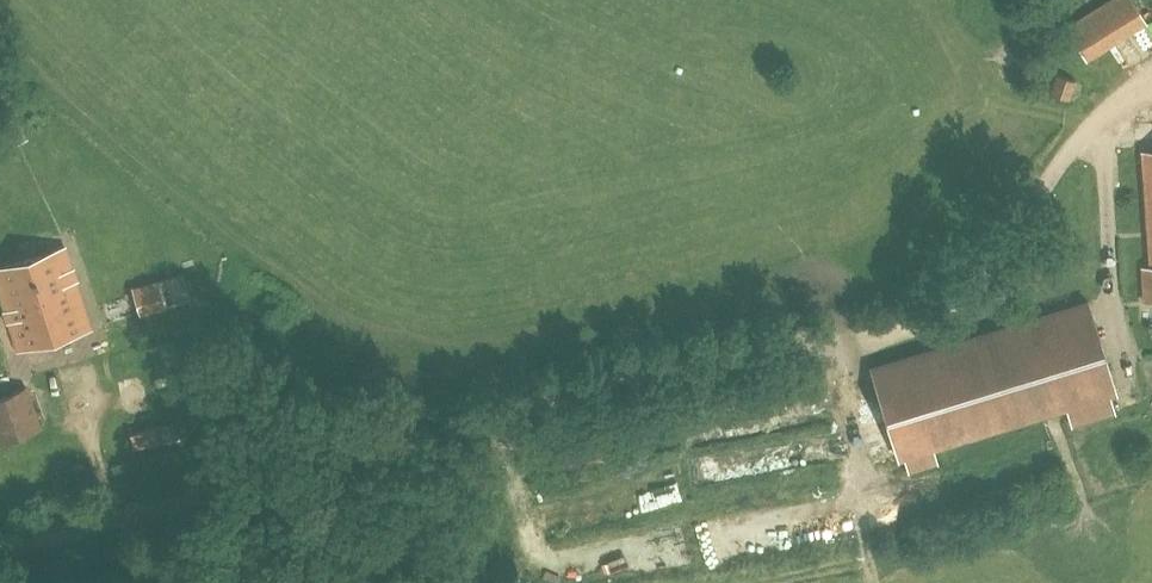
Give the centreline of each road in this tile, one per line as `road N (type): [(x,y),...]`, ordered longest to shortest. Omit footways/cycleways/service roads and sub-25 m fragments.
road 1 (track): [(1151,88),(1090,126),(978,290),(945,315),(850,341),(725,355),(606,382),(328,474),(0,555)]

